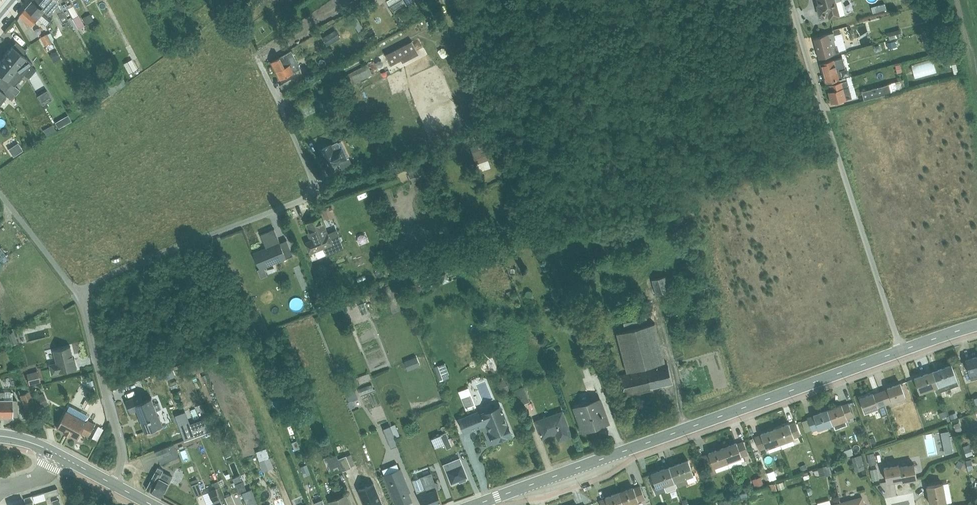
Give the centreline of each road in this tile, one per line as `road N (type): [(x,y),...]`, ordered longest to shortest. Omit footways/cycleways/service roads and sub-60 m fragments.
road 1 (tertiary): [(477,504),(901,350)]
road 2 (residential): [(82,293),(310,196),(313,181),(264,71)]
road 3 (residential): [(791,0),(901,350)]
road 4 (residential): [(82,293),(121,446),(114,485)]
road 5 (residential): [(0,194),(82,293)]

